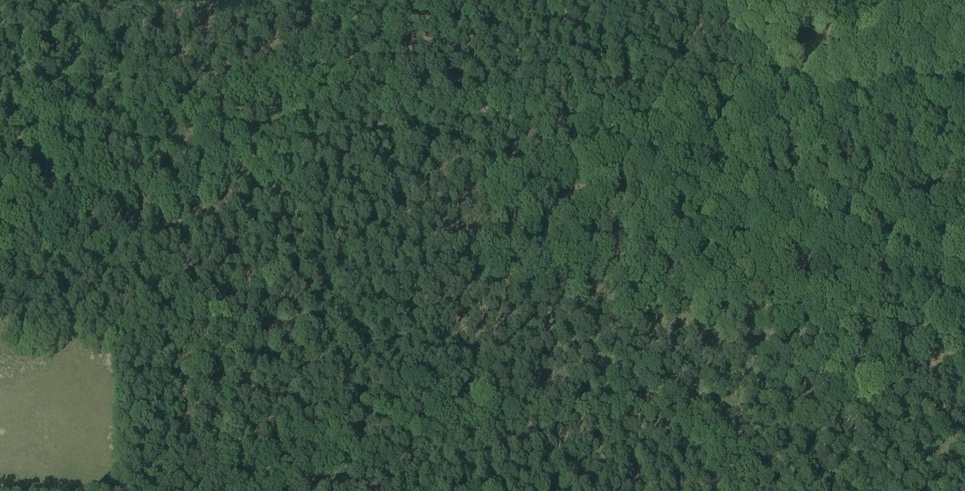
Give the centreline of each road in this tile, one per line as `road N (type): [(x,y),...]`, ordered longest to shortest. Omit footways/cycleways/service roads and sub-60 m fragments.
road 1 (track): [(964,53),(828,71),(755,0)]

